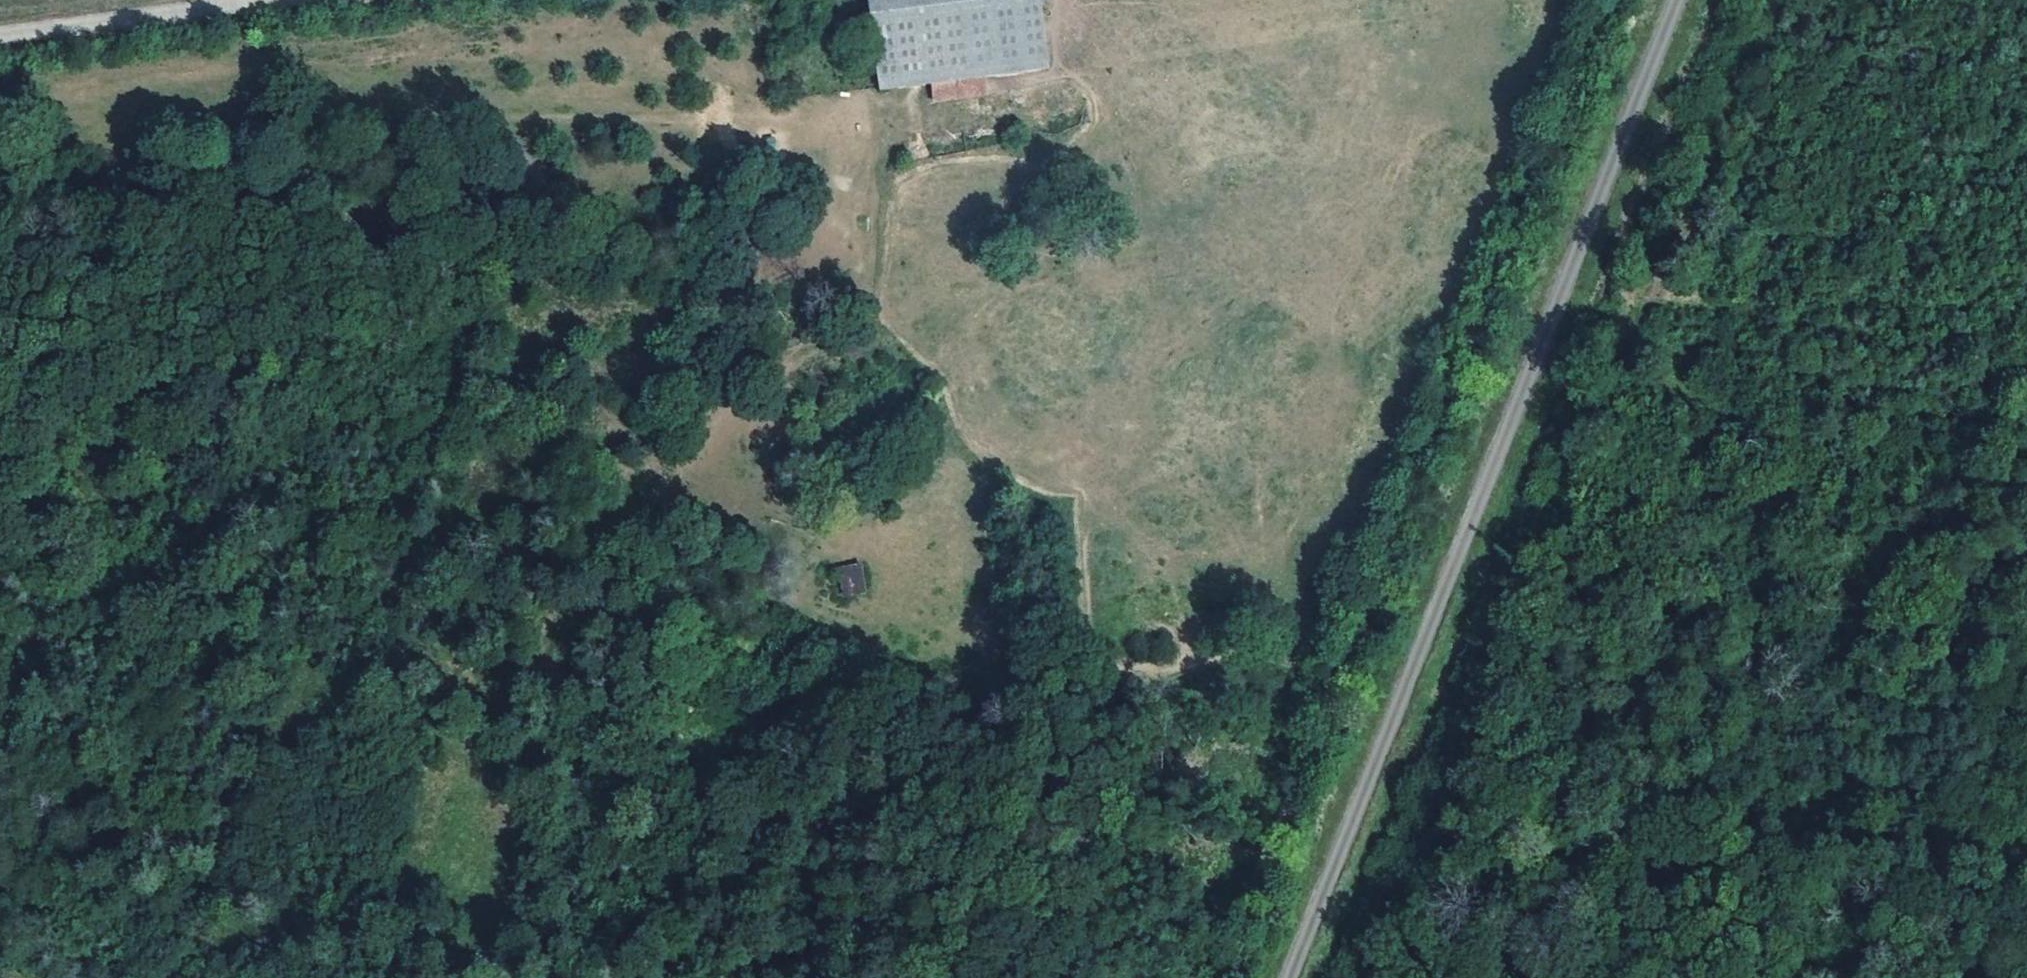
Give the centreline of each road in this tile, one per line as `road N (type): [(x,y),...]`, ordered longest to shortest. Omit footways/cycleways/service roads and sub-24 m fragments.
road 1 (unclassified): [(1680,0),(1291,977)]
road 2 (unclassified): [(0,33),(254,0)]

